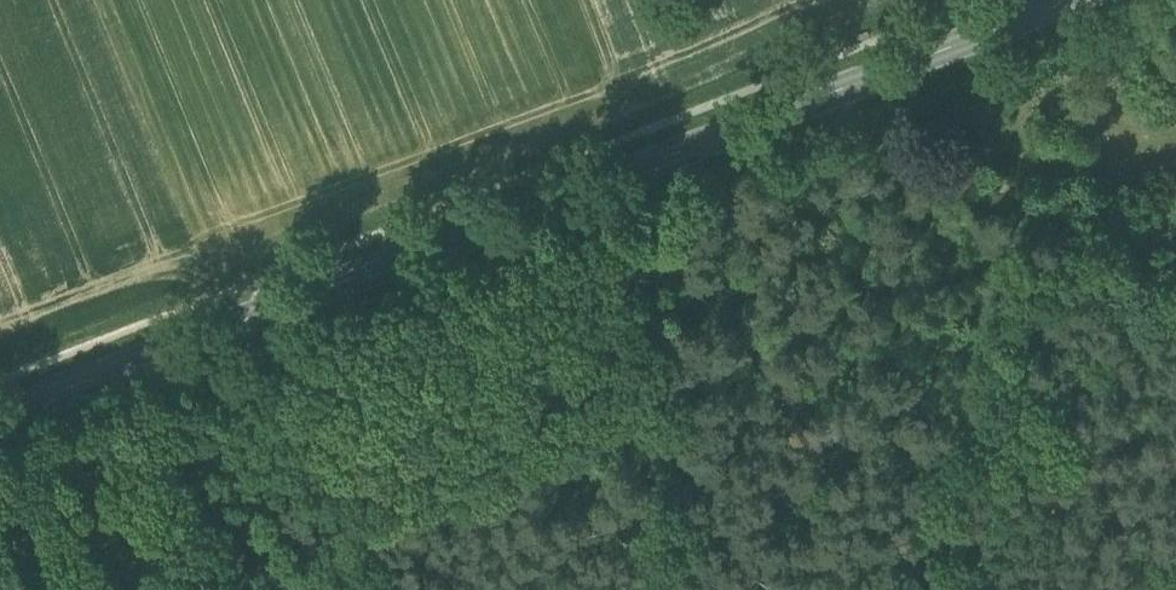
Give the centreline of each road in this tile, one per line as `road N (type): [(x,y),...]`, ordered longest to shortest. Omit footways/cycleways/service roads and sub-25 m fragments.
road 1 (secondary): [(0,416),(1073,0)]
road 2 (track): [(669,589),(465,234)]

